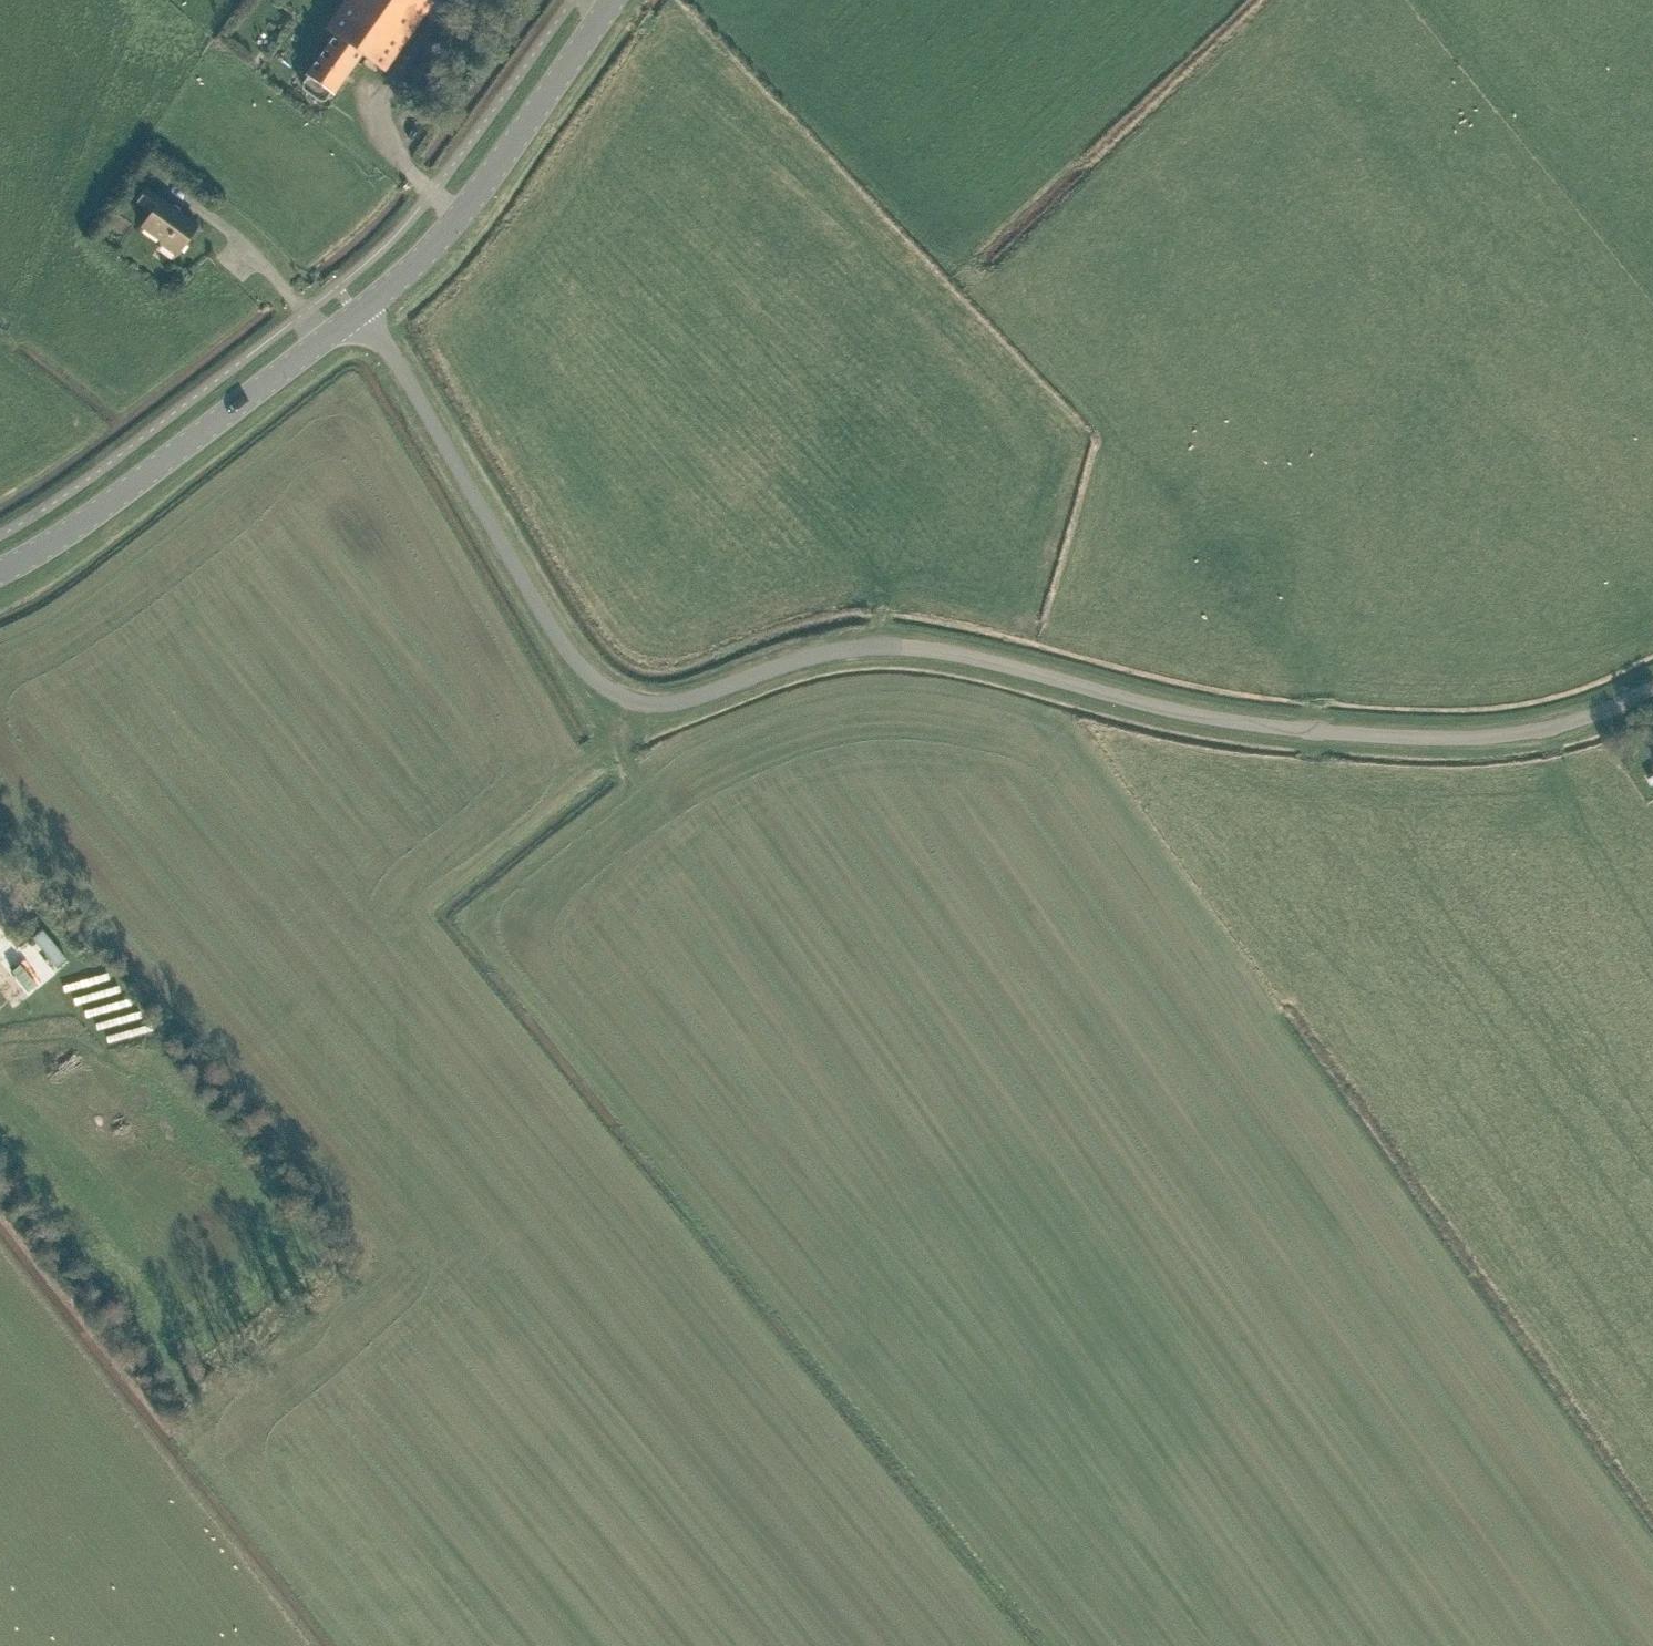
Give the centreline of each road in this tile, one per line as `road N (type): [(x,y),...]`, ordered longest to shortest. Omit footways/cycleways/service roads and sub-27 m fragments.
road 1 (unclassified): [(357,316),(569,648),(604,689),(653,706),(837,650),(946,649),(1209,715),(1367,735),(1497,736),(1588,721),(1652,686)]
road 2 (tertiary): [(0,571),(53,541),(357,316)]
road 3 (tertiary): [(357,316),(448,229),(615,0)]

